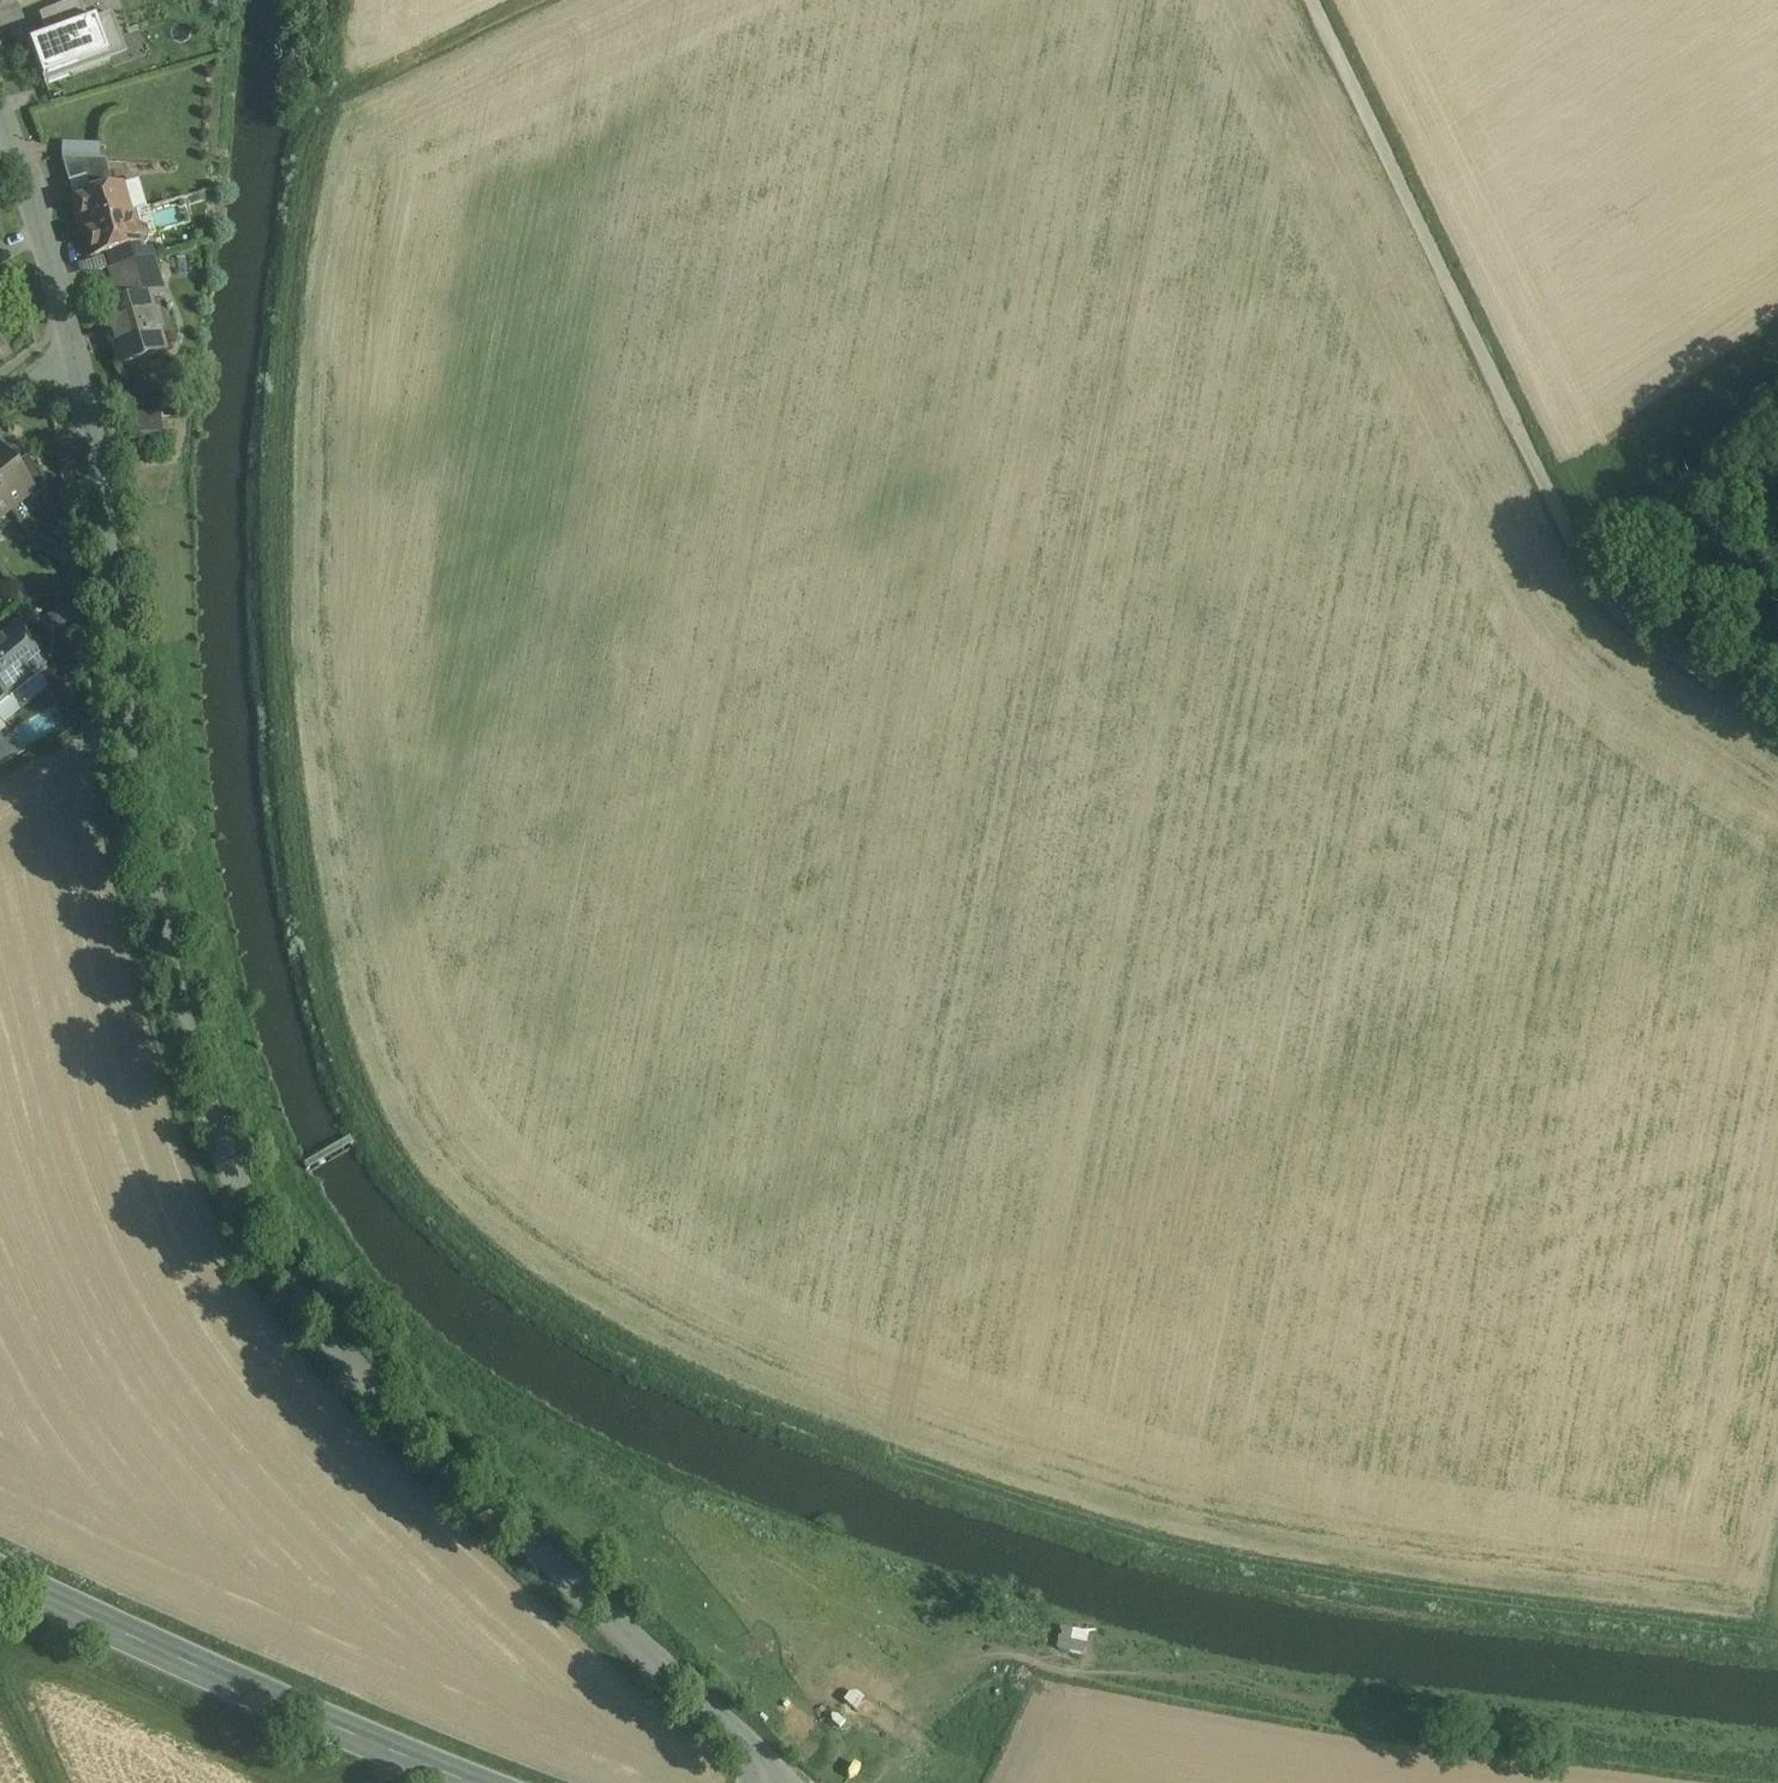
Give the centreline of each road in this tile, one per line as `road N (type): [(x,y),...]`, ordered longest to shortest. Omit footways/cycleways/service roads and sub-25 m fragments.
road 1 (residential): [(764,1782),(757,1763),(310,1307),(248,1205),(193,1060),(157,915),(126,751),(94,438),(74,347)]
road 2 (unclassified): [(1310,0),(1593,580),(1613,608),(1777,727)]
road 3 (secondary): [(0,1573),(475,1782)]
road 4 (residential): [(74,347),(0,109)]
road 5 (track): [(325,105),(543,0)]

